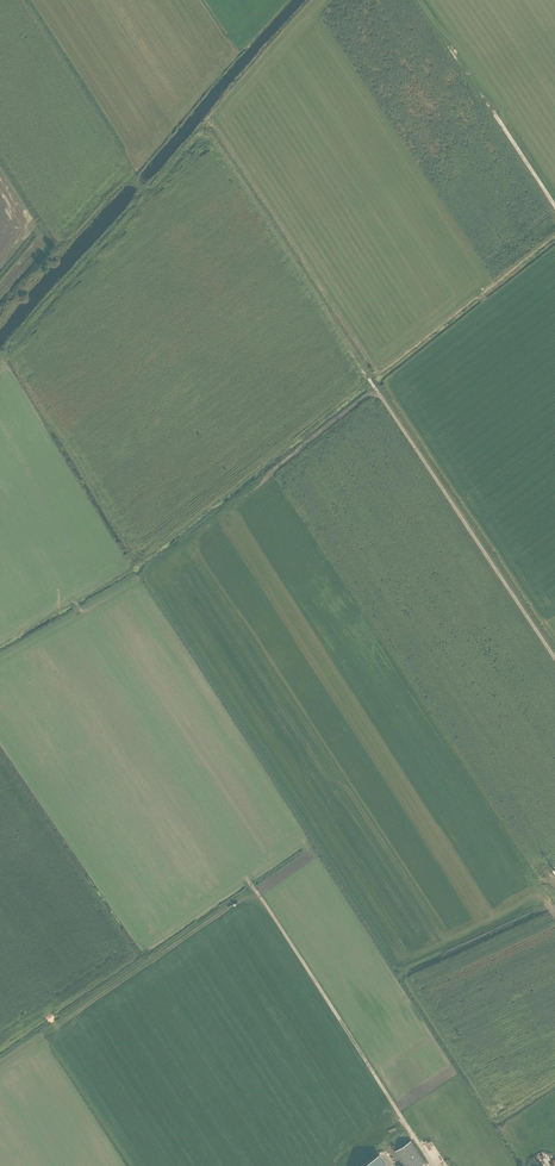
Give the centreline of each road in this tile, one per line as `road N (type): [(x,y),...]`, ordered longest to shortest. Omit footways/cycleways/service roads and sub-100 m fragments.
road 1 (track): [(554,658),(372,382)]
road 2 (track): [(410,1128),(258,892)]

